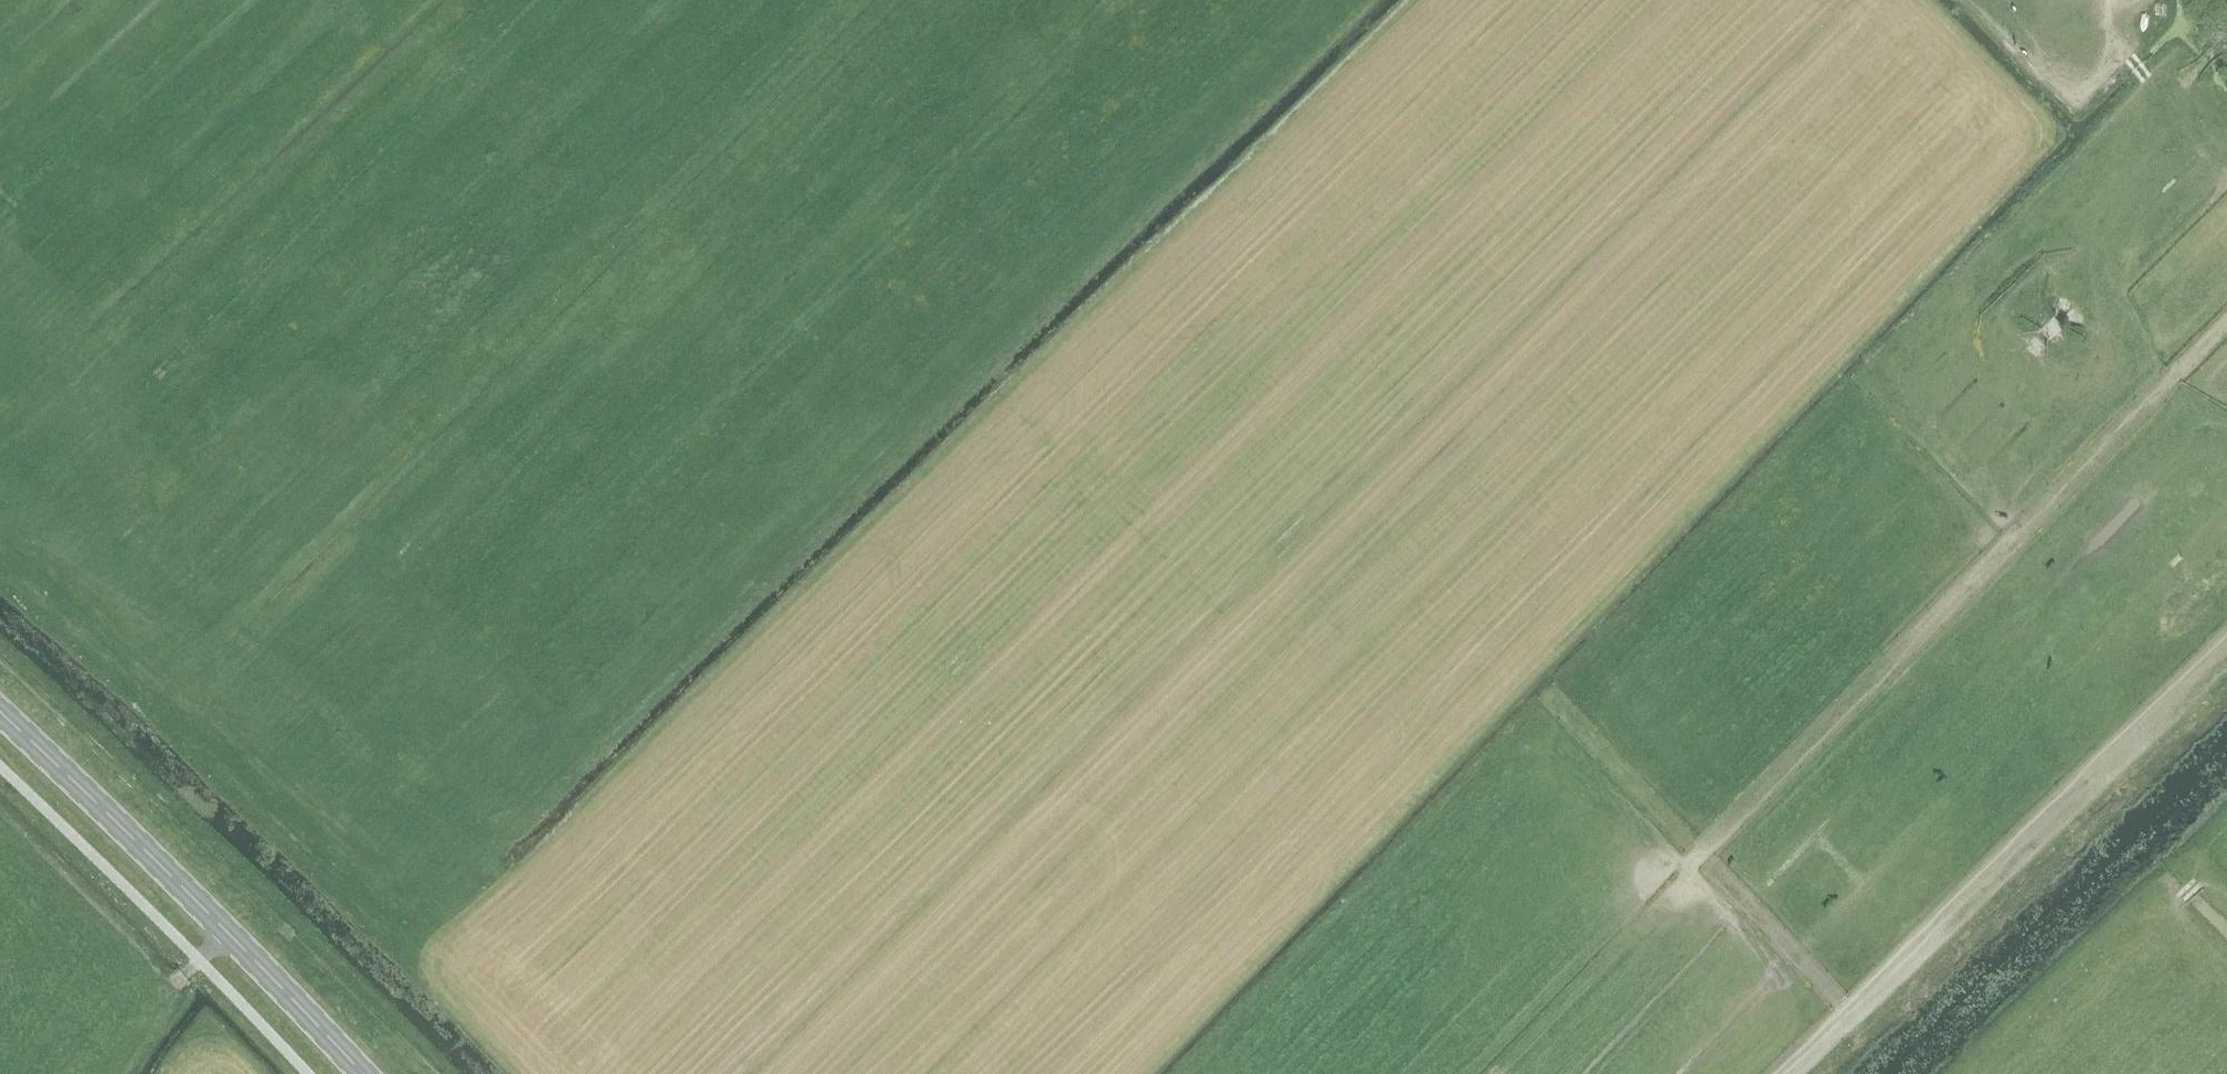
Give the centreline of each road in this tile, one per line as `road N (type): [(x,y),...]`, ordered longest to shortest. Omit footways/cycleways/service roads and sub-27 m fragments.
road 1 (primary): [(364,1073),(0,712)]

